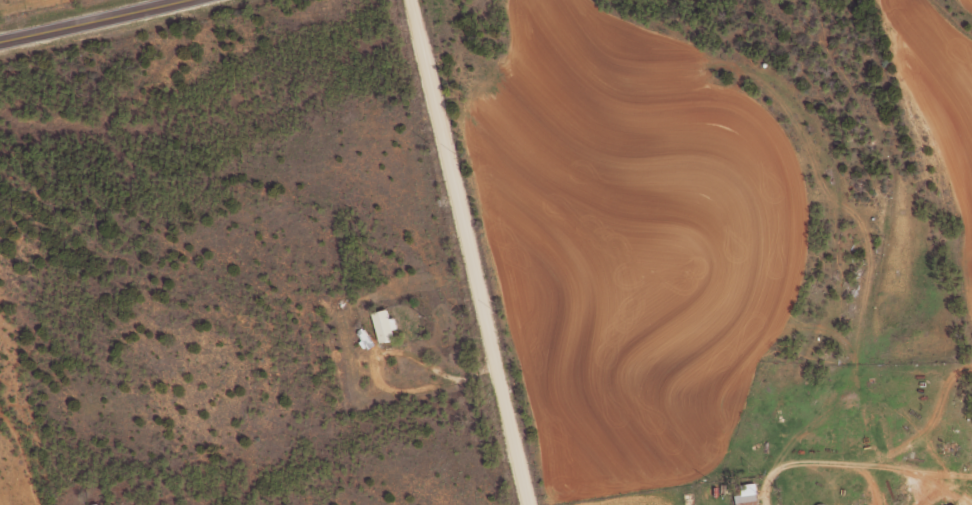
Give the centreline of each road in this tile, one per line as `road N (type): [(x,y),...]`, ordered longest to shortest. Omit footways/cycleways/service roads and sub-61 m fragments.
road 1 (residential): [(527,504),(499,407),(509,361),(494,346),(434,73),(419,63),(423,0)]
road 2 (tertiary): [(0,40),(175,0)]

